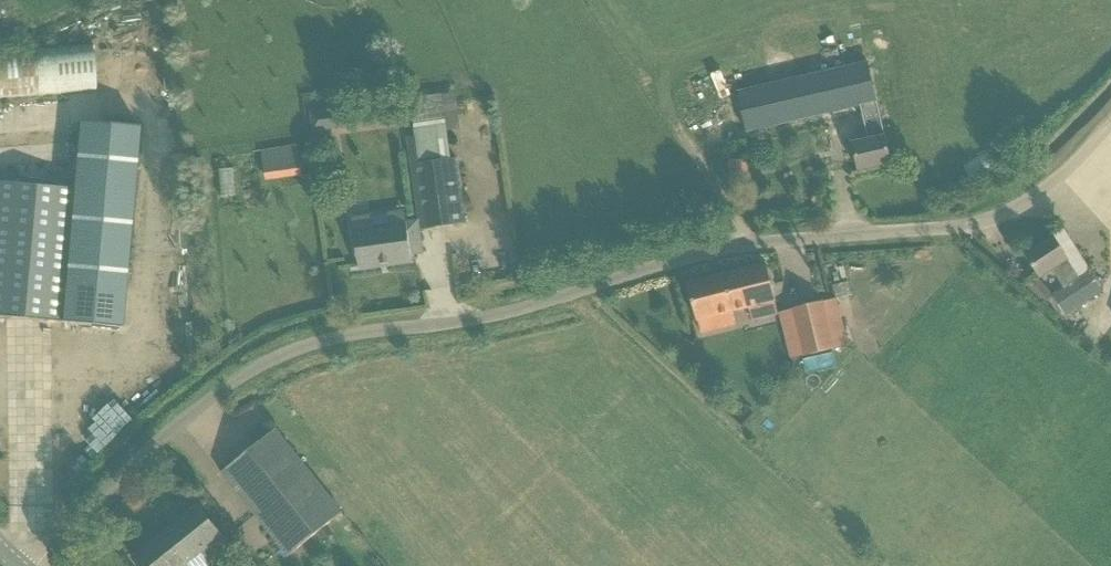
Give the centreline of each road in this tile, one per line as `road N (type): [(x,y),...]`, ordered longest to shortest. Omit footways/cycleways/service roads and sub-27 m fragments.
road 1 (unclassified): [(40,565),(193,402),(233,373),(298,344),(460,325),(734,244),(963,225),(1032,197),(1110,118)]

